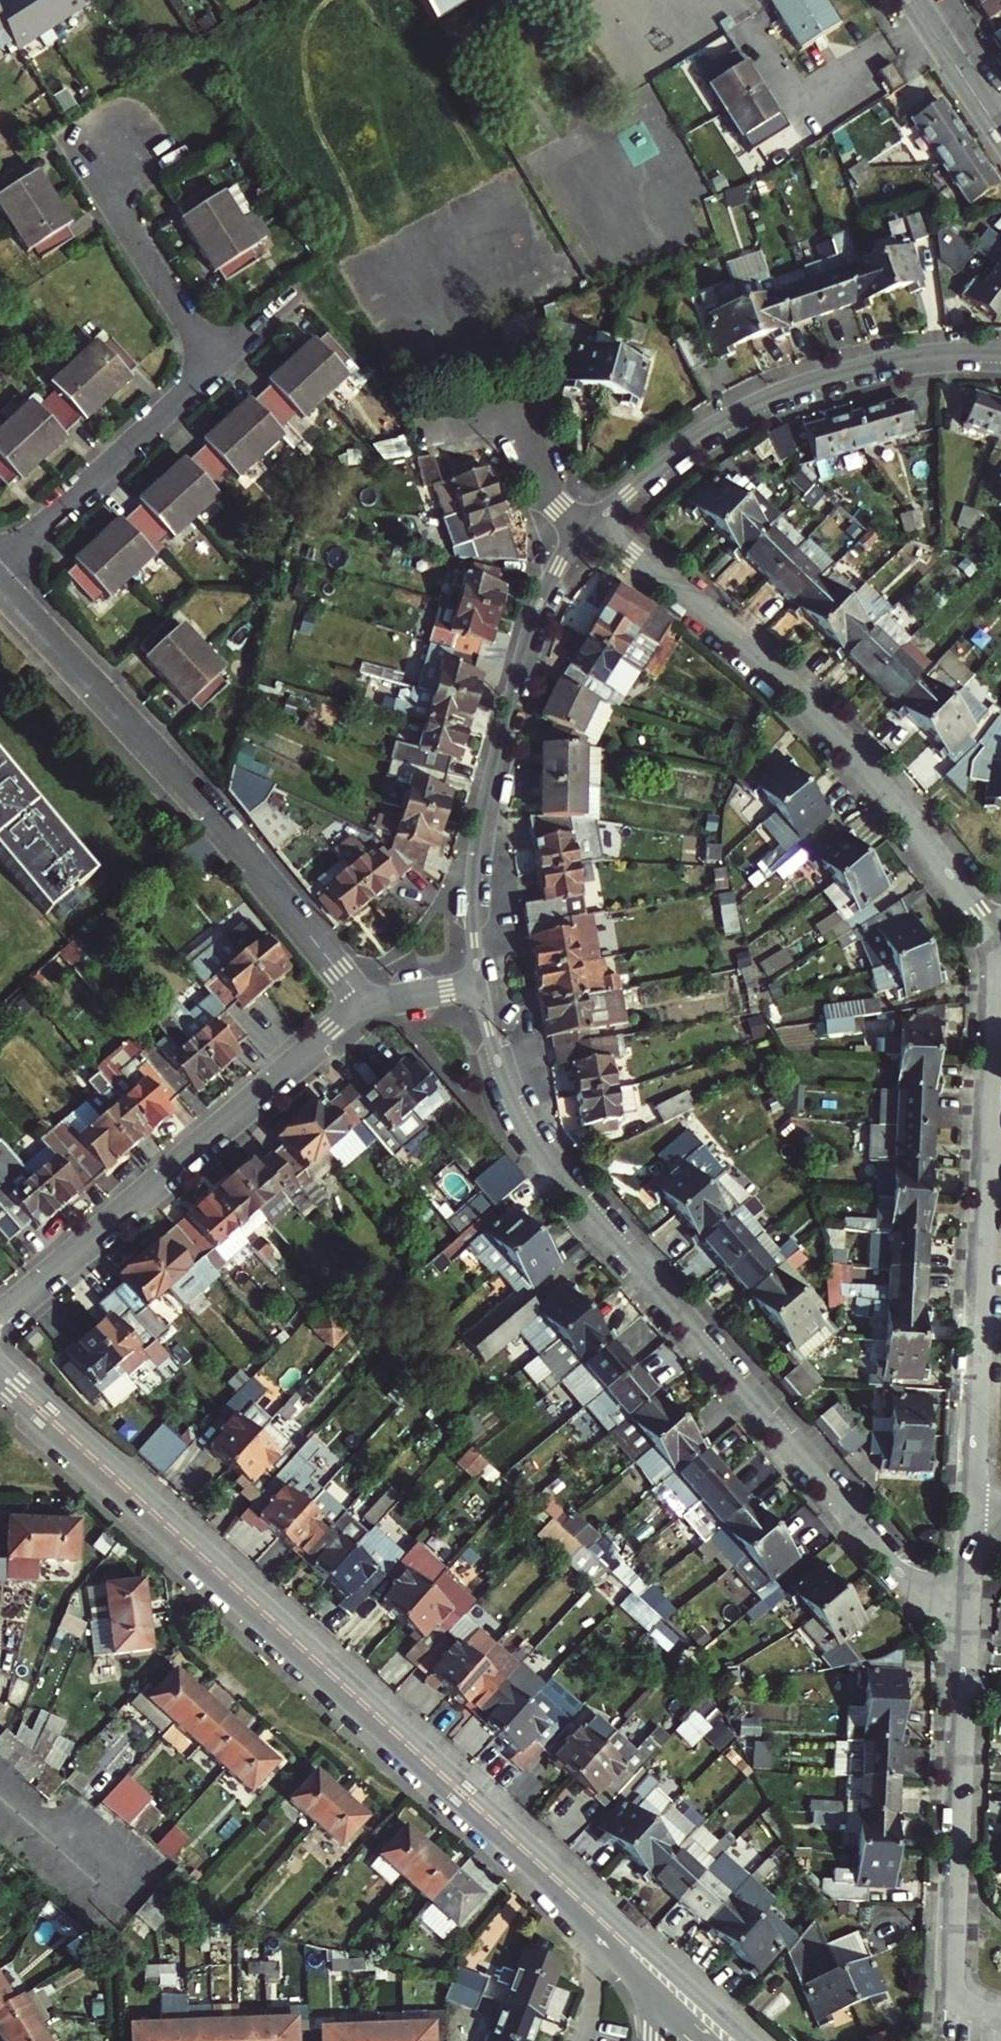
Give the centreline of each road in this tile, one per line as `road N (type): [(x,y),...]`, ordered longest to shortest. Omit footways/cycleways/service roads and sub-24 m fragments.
road 1 (residential): [(964,1646),(535,1147),(504,1080),(480,987)]
road 2 (tertiary): [(0,1374),(589,1909)]
road 3 (residential): [(999,950),(900,810),(823,720),(727,625),(591,528)]
road 4 (residential): [(972,1517),(999,950)]
road 5 (residential): [(0,583),(214,816),(368,1007)]
road 6 (residential): [(480,987),(474,888),(485,800),(539,605),(591,528)]
road 7 (residential): [(0,1313),(368,1007)]
road 8 (residential): [(591,528),(673,455),(754,405),(904,361),(1000,354)]
road 9 (residential): [(1000,2018),(949,1998),(964,1646)]
road 10 (residential): [(591,528),(551,490),(525,408),(427,428)]
road 11 (tertiary): [(749,2040),(589,1909)]
road 12 (tertiary): [(589,1909),(702,2040)]
road 13 (tertiary): [(915,0),(1000,129)]
road 14 (primary): [(589,1909),(647,2001),(654,2040)]
road 15 (residential): [(589,1909),(596,1996),(587,2040)]
road 16 (residential): [(964,1646),(972,1517)]

